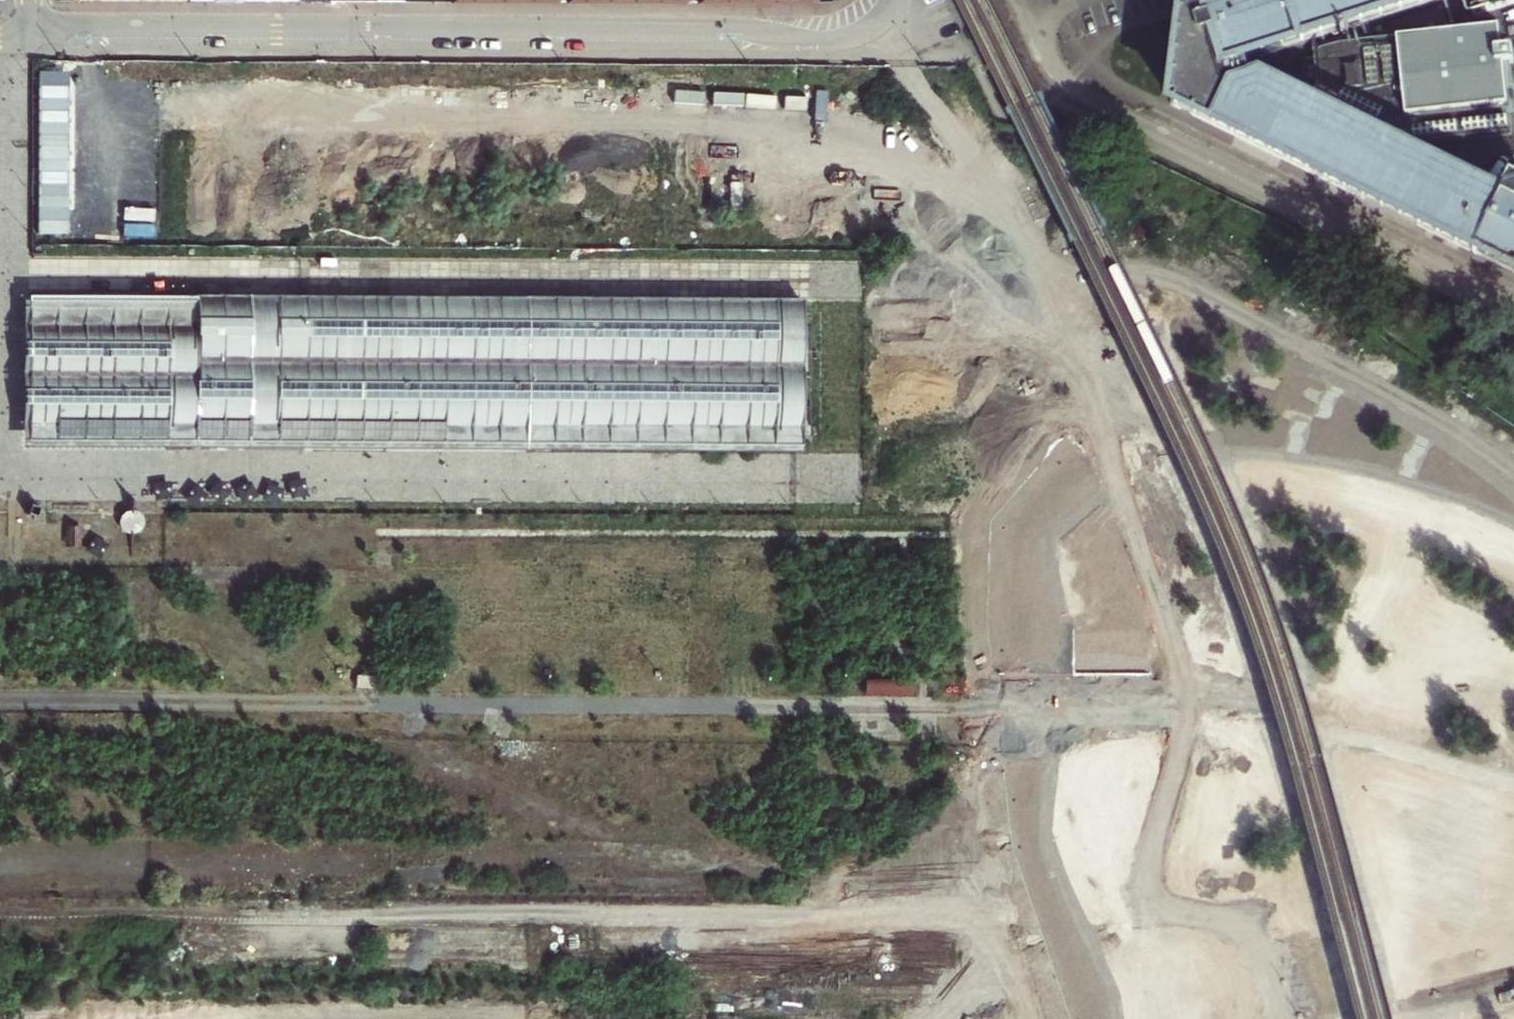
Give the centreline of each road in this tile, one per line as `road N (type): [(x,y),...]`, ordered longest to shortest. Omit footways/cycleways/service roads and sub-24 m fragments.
road 1 (residential): [(898,0),(872,30),(825,42),(32,30)]
road 2 (residential): [(1513,304),(1085,95),(1024,20)]

